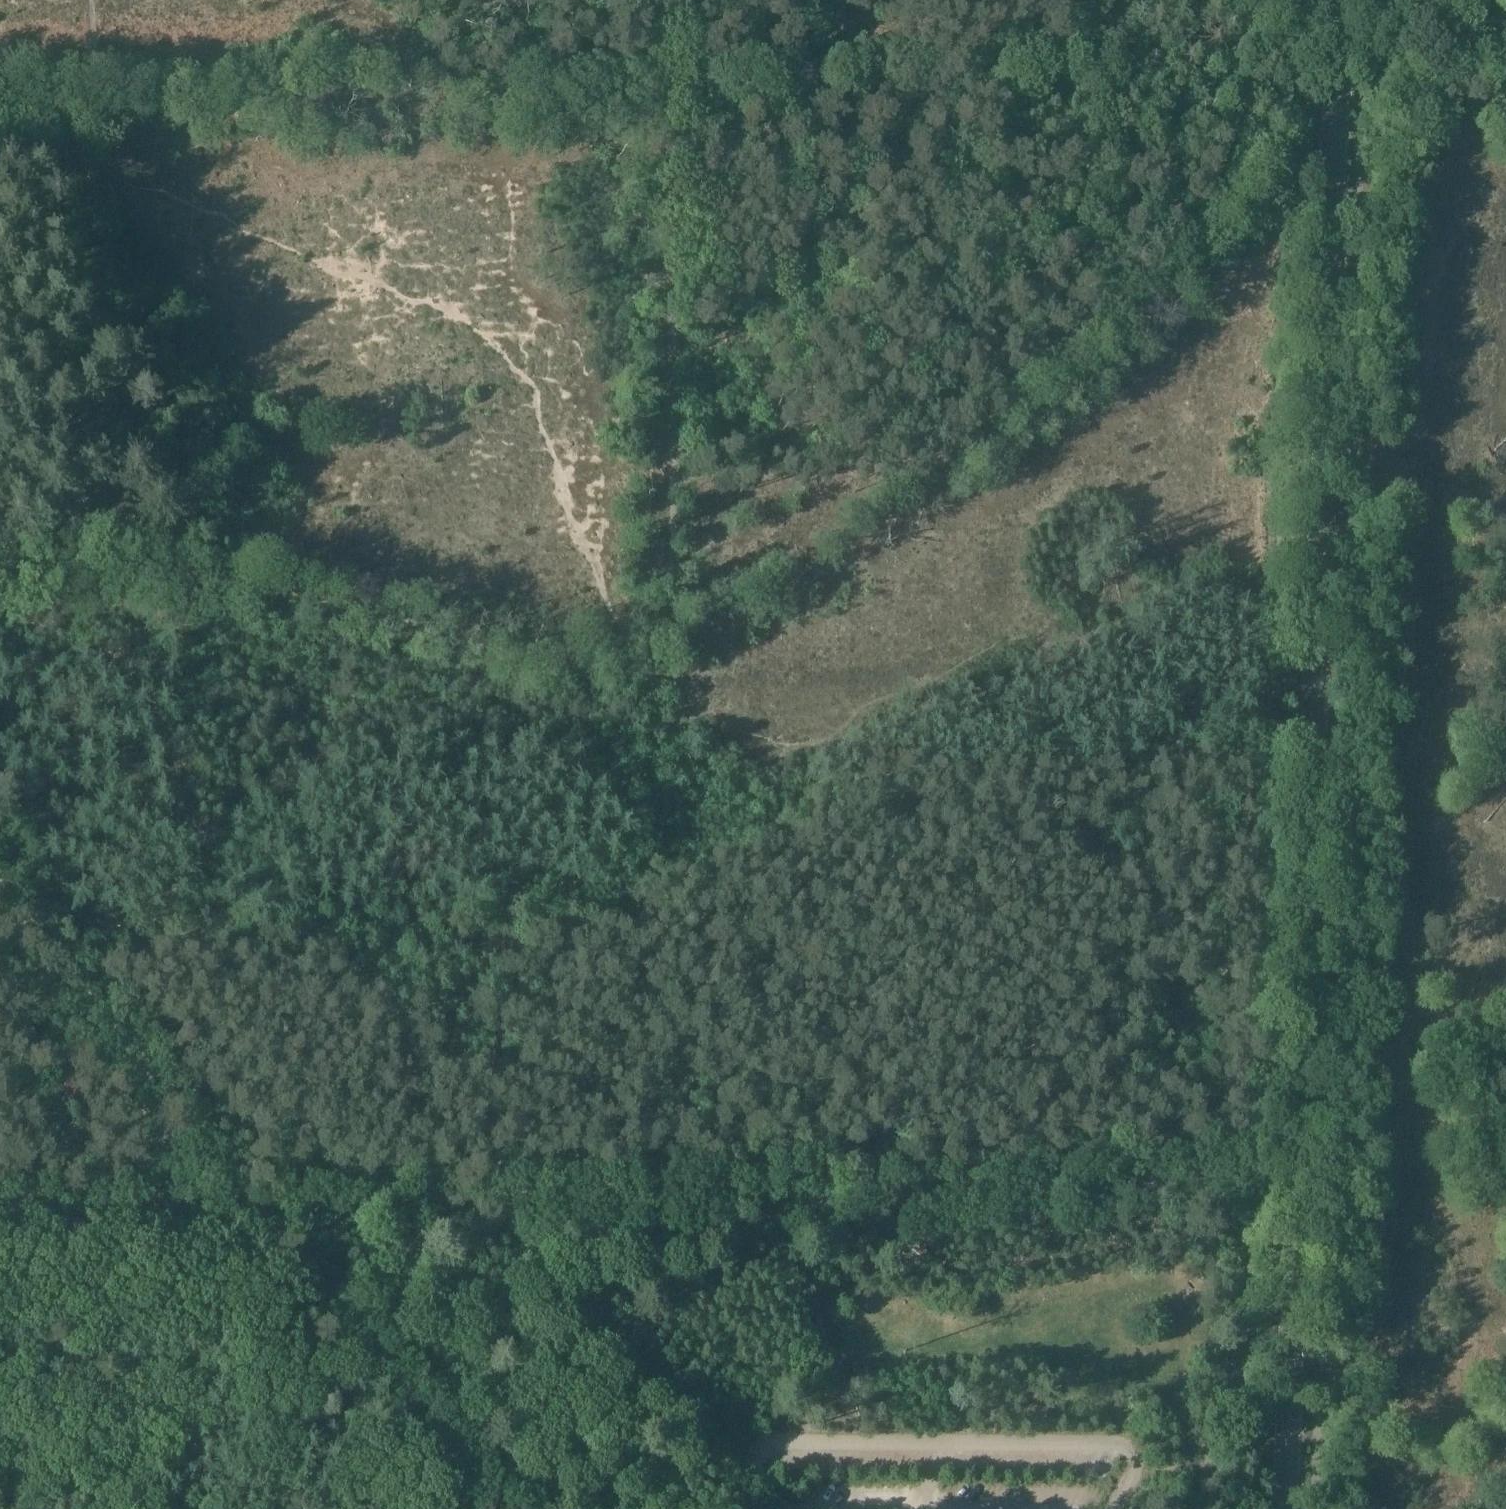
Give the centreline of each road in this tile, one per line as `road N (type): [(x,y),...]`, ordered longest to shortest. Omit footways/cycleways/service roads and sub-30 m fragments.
road 1 (unclassified): [(1286,1508),(1331,577),(1337,0)]
road 2 (track): [(501,1508),(0,883)]

